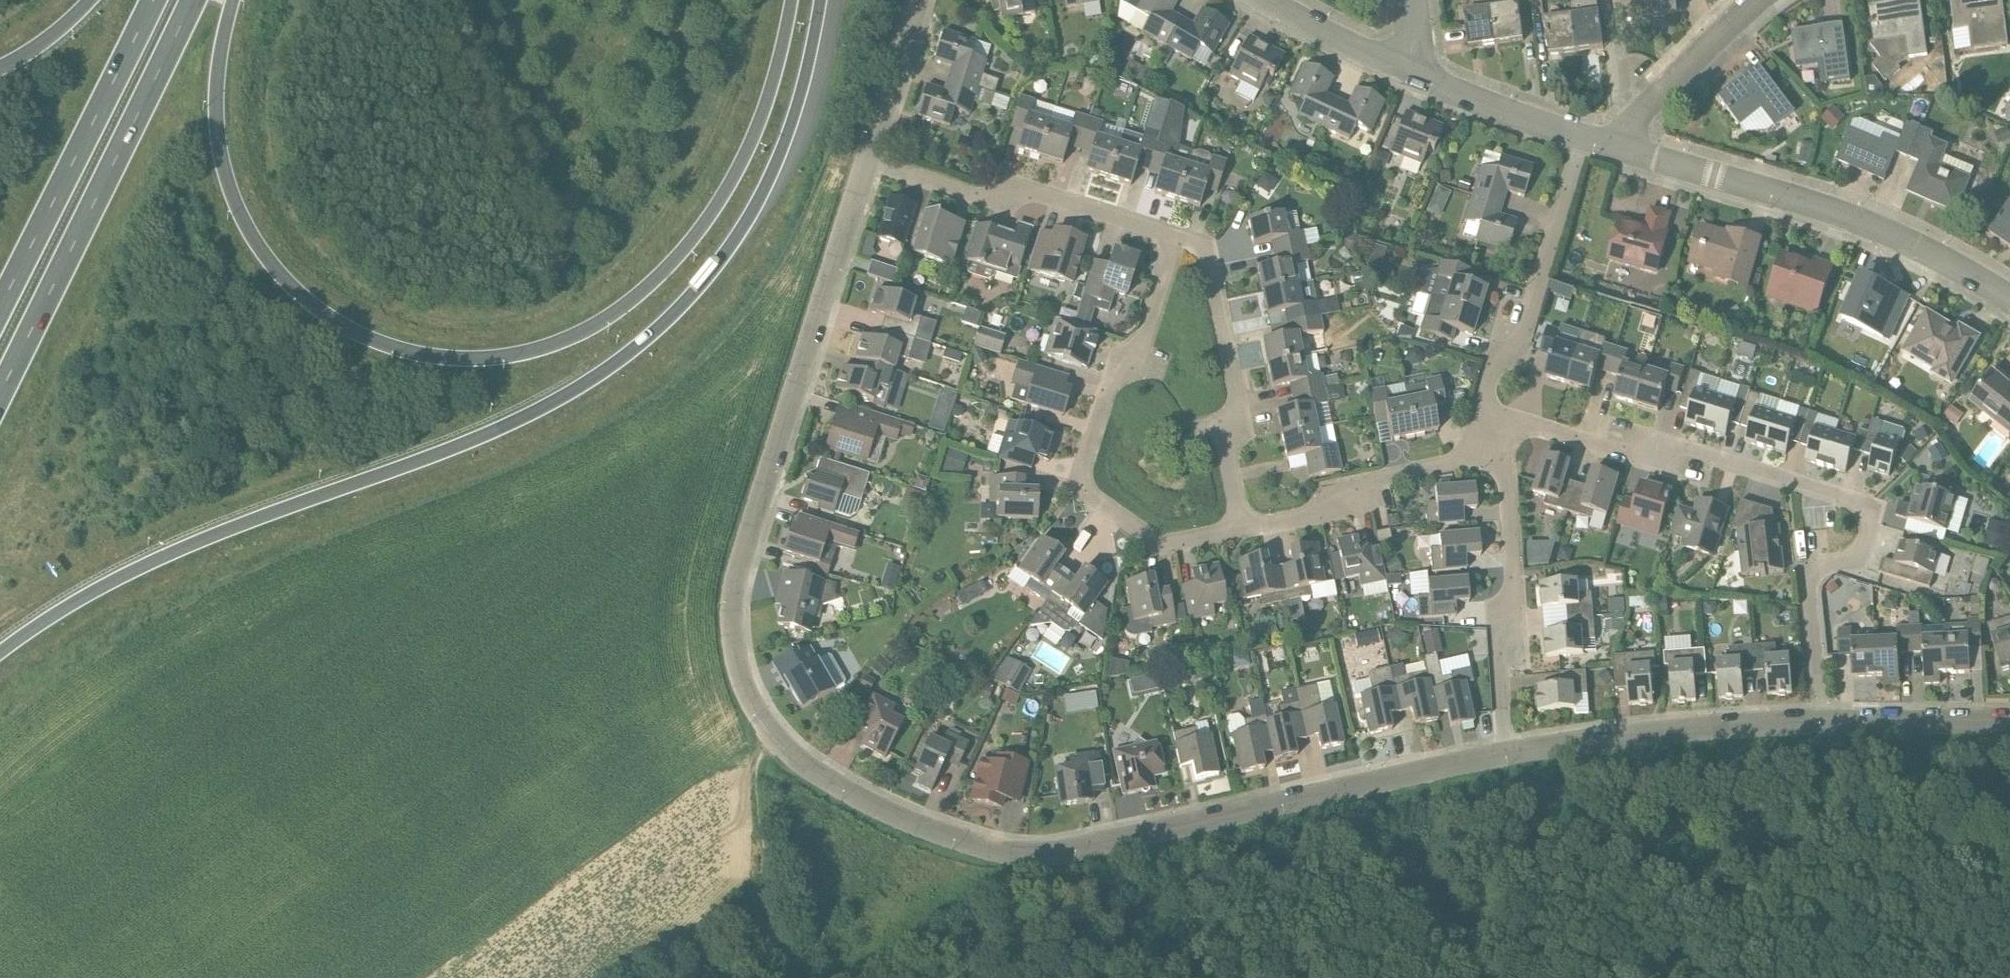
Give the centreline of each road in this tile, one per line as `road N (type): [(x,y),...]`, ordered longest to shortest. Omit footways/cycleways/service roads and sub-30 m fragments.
road 1 (residential): [(1504,755),(1056,853),(974,844),(893,816),(792,752),(743,683),(733,592),(868,163)]
road 2 (trunk): [(0,651),(158,556),(516,420),(630,352),(678,310),(759,202),(803,85),(820,0)]
road 3 (trunk): [(792,0),(751,142),(677,257),(586,329),(473,360),(402,349),(341,324),(292,285),(250,232),(218,137),(218,65),(232,0)]
road 4 (residential): [(1823,722),(1809,582),(1820,566),(1866,550),(1873,523),(1861,501),(1677,444),(1630,451),(1531,422),(1511,422),(1492,438)]
road 5 (residential): [(1240,530),(1160,547),(1083,492),(1080,471),(1113,368),(1138,354),(1174,238)]
road 6 (trunk): [(0,394),(192,0)]
road 7 (residential): [(2009,299),(1883,230),(1612,145)]
road 8 (trunk): [(153,0),(0,308)]
road 9 (residential): [(1504,755),(1495,618),(1513,599),(1504,471),(1492,438)]
road 10 (residential): [(1492,438),(1485,408),(1490,376),(1522,338),(1583,136)]
road 11 (residential): [(1504,755),(1669,731),(1823,722)]
road 12 (residential): [(1174,238),(1017,190),(973,197),(868,163)]
road 13 (residential): [(1240,530),(1226,451),(1236,414),(1210,265),(1196,245),(1174,238)]
road 14 (residential): [(1492,438),(1467,460),(1366,482),(1332,512),(1240,530)]
road 15 (residential): [(1612,145),(1756,0)]
road 16 (residential): [(1823,722),(2009,722)]
road 17 (residential): [(1583,136),(1422,76)]
road 18 (residential): [(918,0),(868,163)]
road 19 (residential): [(1422,76),(1271,0)]

